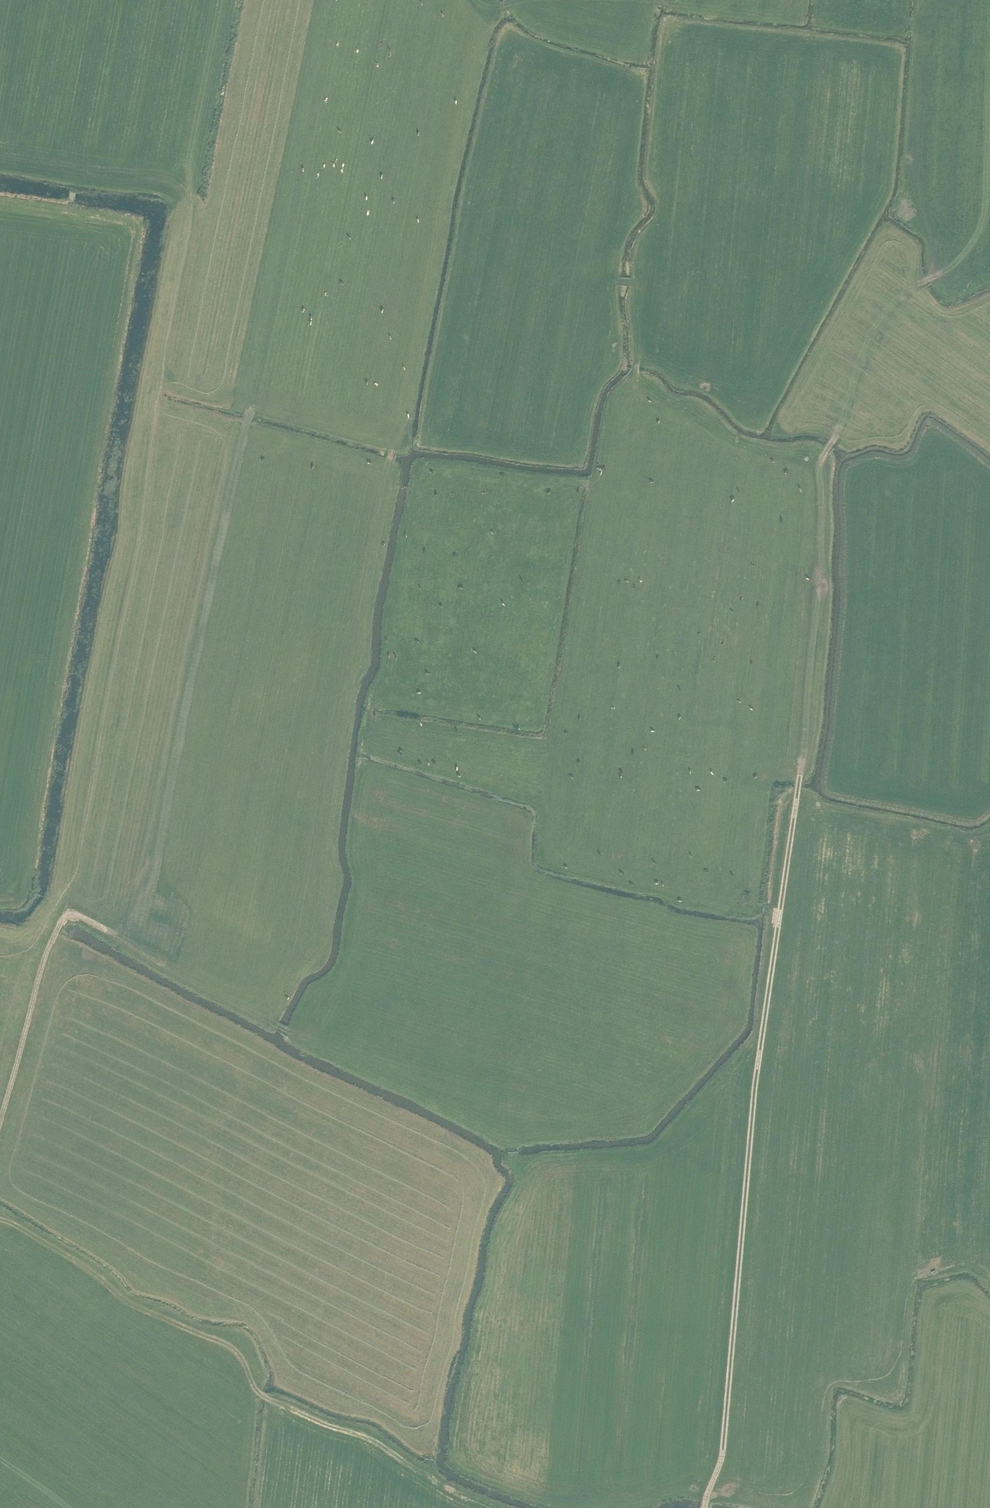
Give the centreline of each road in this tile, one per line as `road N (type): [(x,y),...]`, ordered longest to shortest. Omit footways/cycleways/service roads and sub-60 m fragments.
road 1 (track): [(0,1114),(62,921),(78,914),(107,930)]

